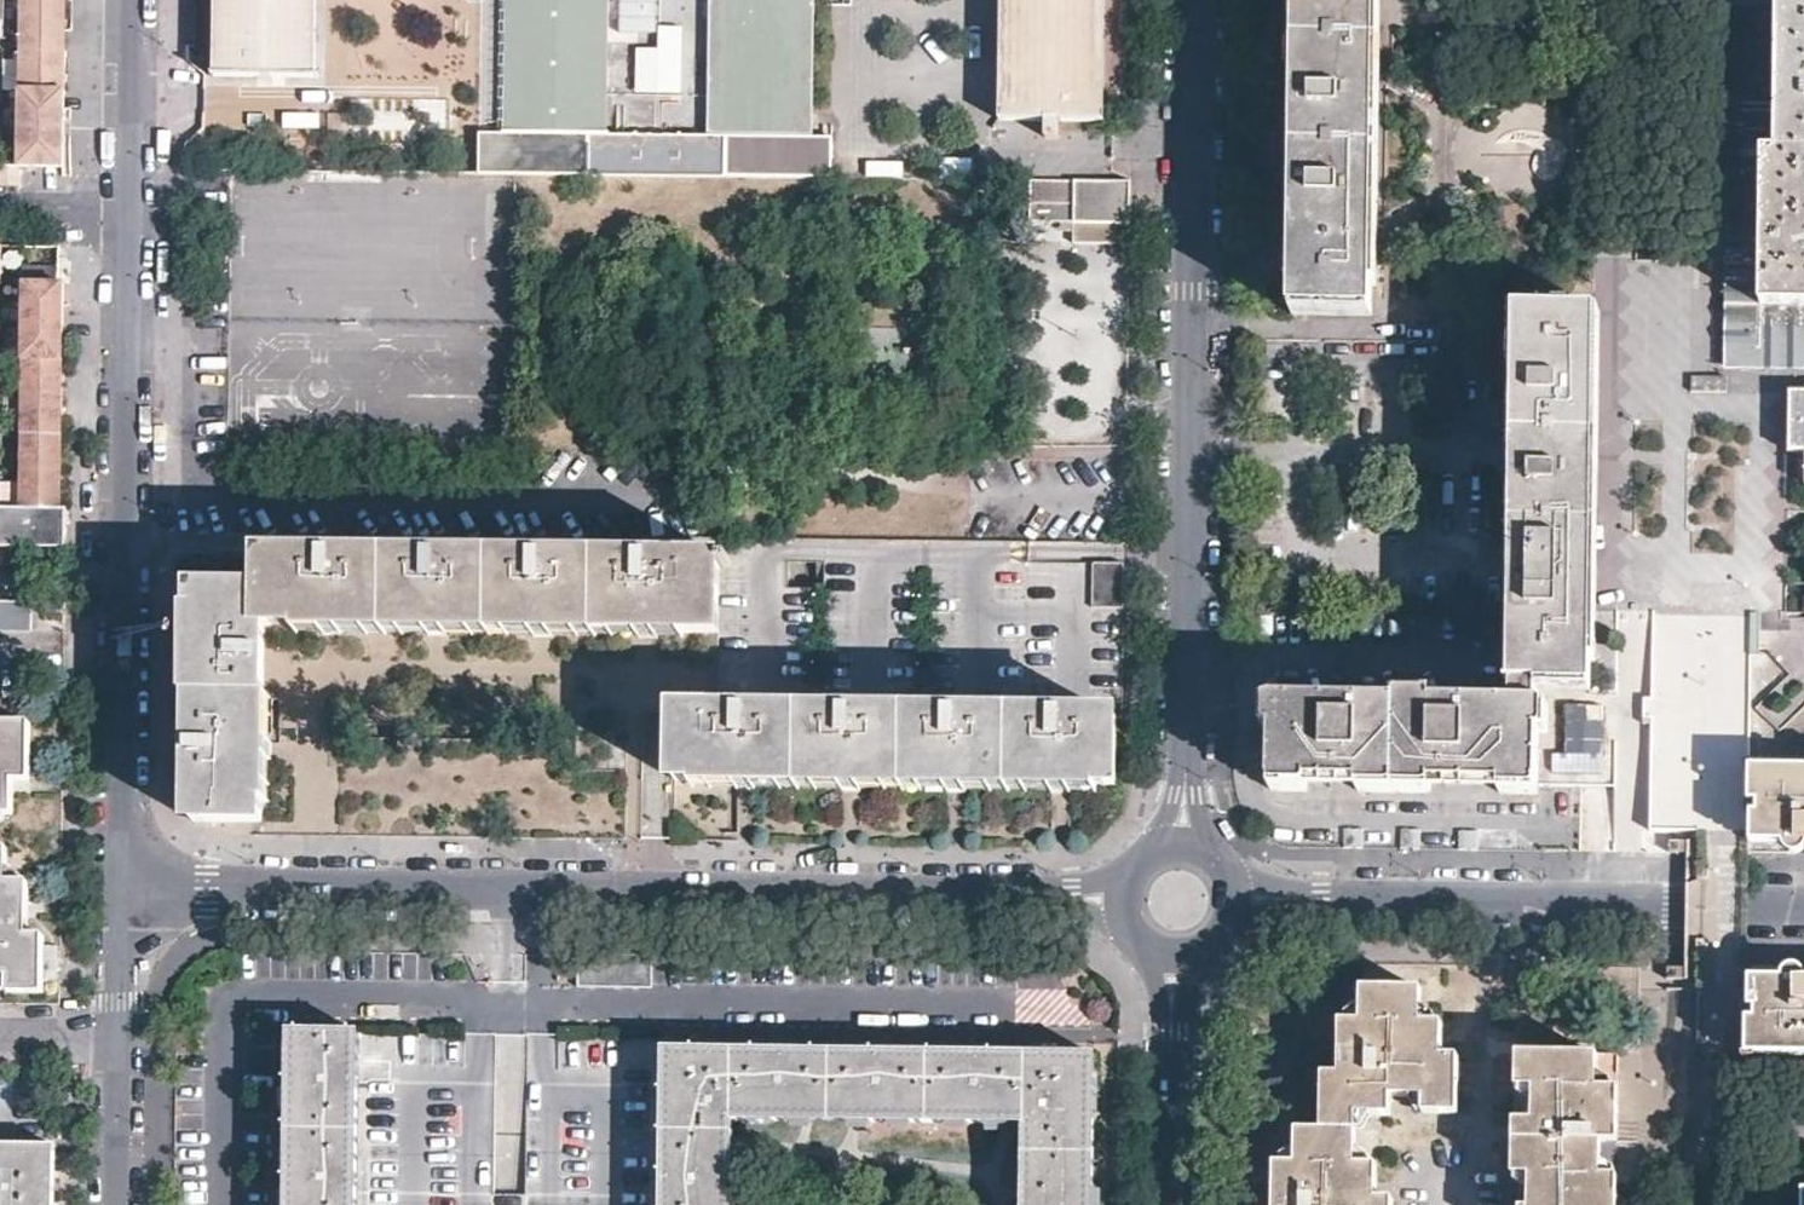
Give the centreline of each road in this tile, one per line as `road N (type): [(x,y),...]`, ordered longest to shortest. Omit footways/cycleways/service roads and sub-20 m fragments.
road 1 (residential): [(123,891),(1178,903)]
road 2 (residential): [(1196,0),(1178,903)]
road 3 (residential): [(1178,903),(1803,900)]
road 4 (residential): [(125,213),(123,579)]
road 5 (residential): [(123,579),(123,891)]
road 6 (residential): [(1178,903),(1176,1204)]
road 7 (residential): [(128,0),(125,213)]
road 8 (residential): [(121,1035),(119,1204)]
road 9 (residential): [(123,891),(121,1035)]
road 10 (residential): [(125,213),(0,211)]
road 11 (residential): [(0,579),(123,579)]
road 12 (residential): [(121,1035),(0,1033)]

